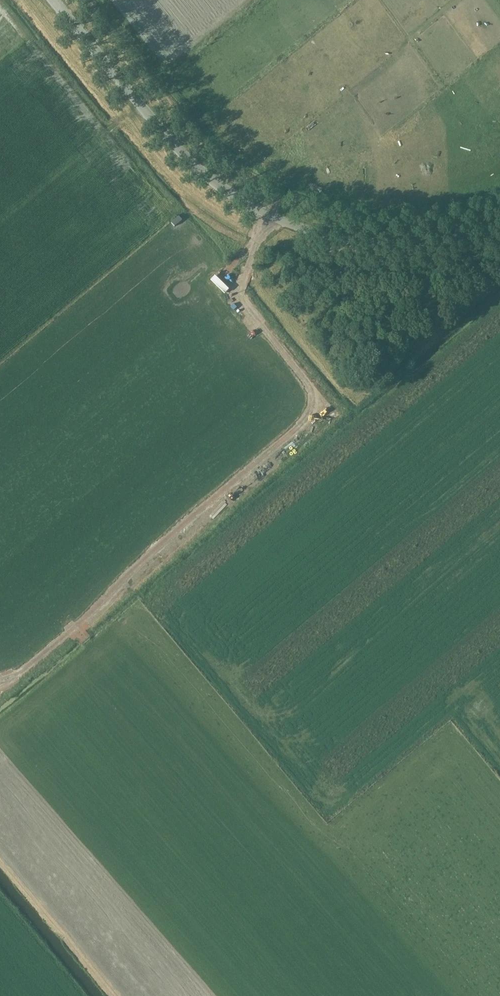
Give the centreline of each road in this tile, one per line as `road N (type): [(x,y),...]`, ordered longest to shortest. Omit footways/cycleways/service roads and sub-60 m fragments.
road 1 (unclassified): [(499,228),(426,244),(363,244),(255,210),(180,152),(53,0)]

